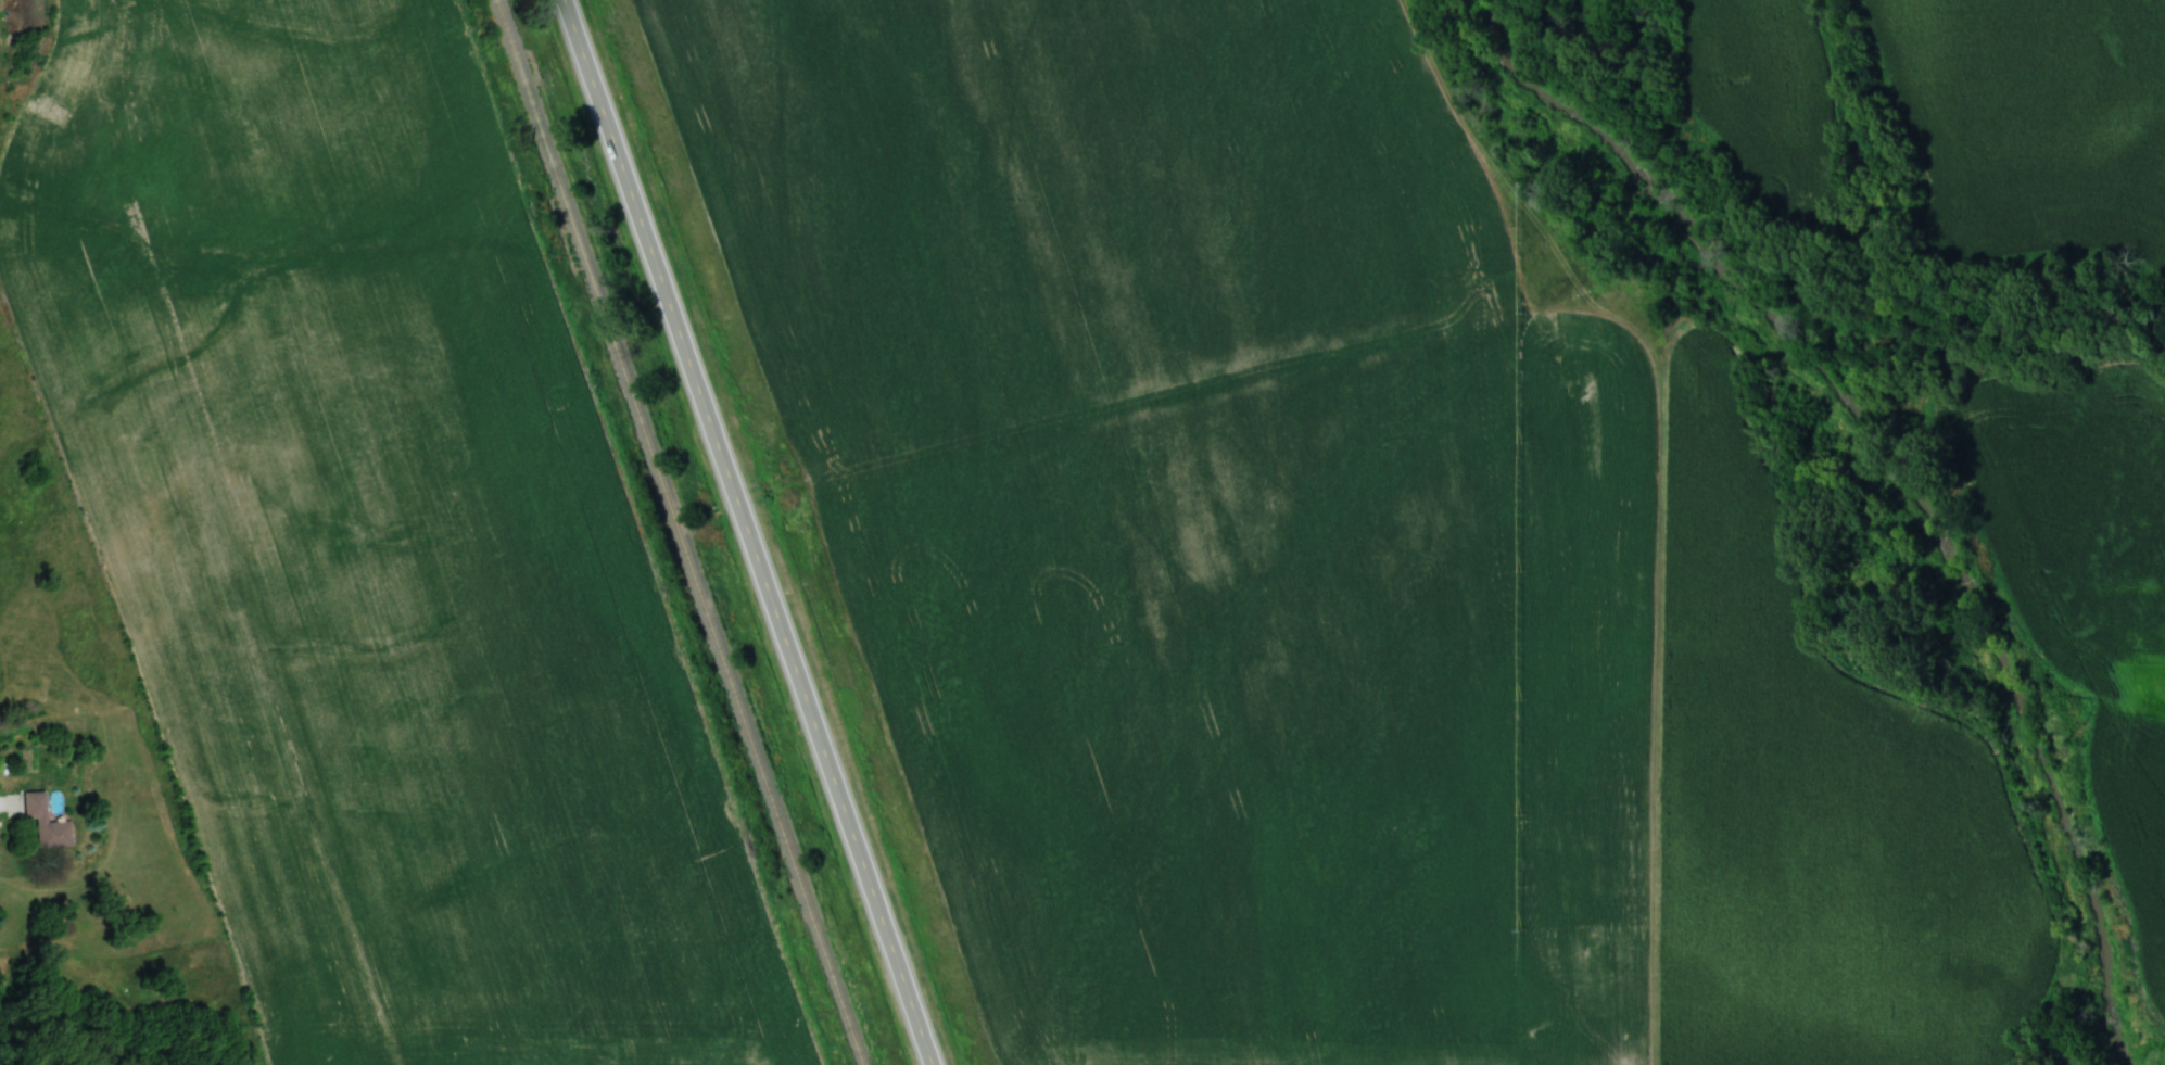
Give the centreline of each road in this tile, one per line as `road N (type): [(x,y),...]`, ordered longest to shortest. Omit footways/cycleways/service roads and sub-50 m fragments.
road 1 (secondary): [(935,1064),(568,0)]

